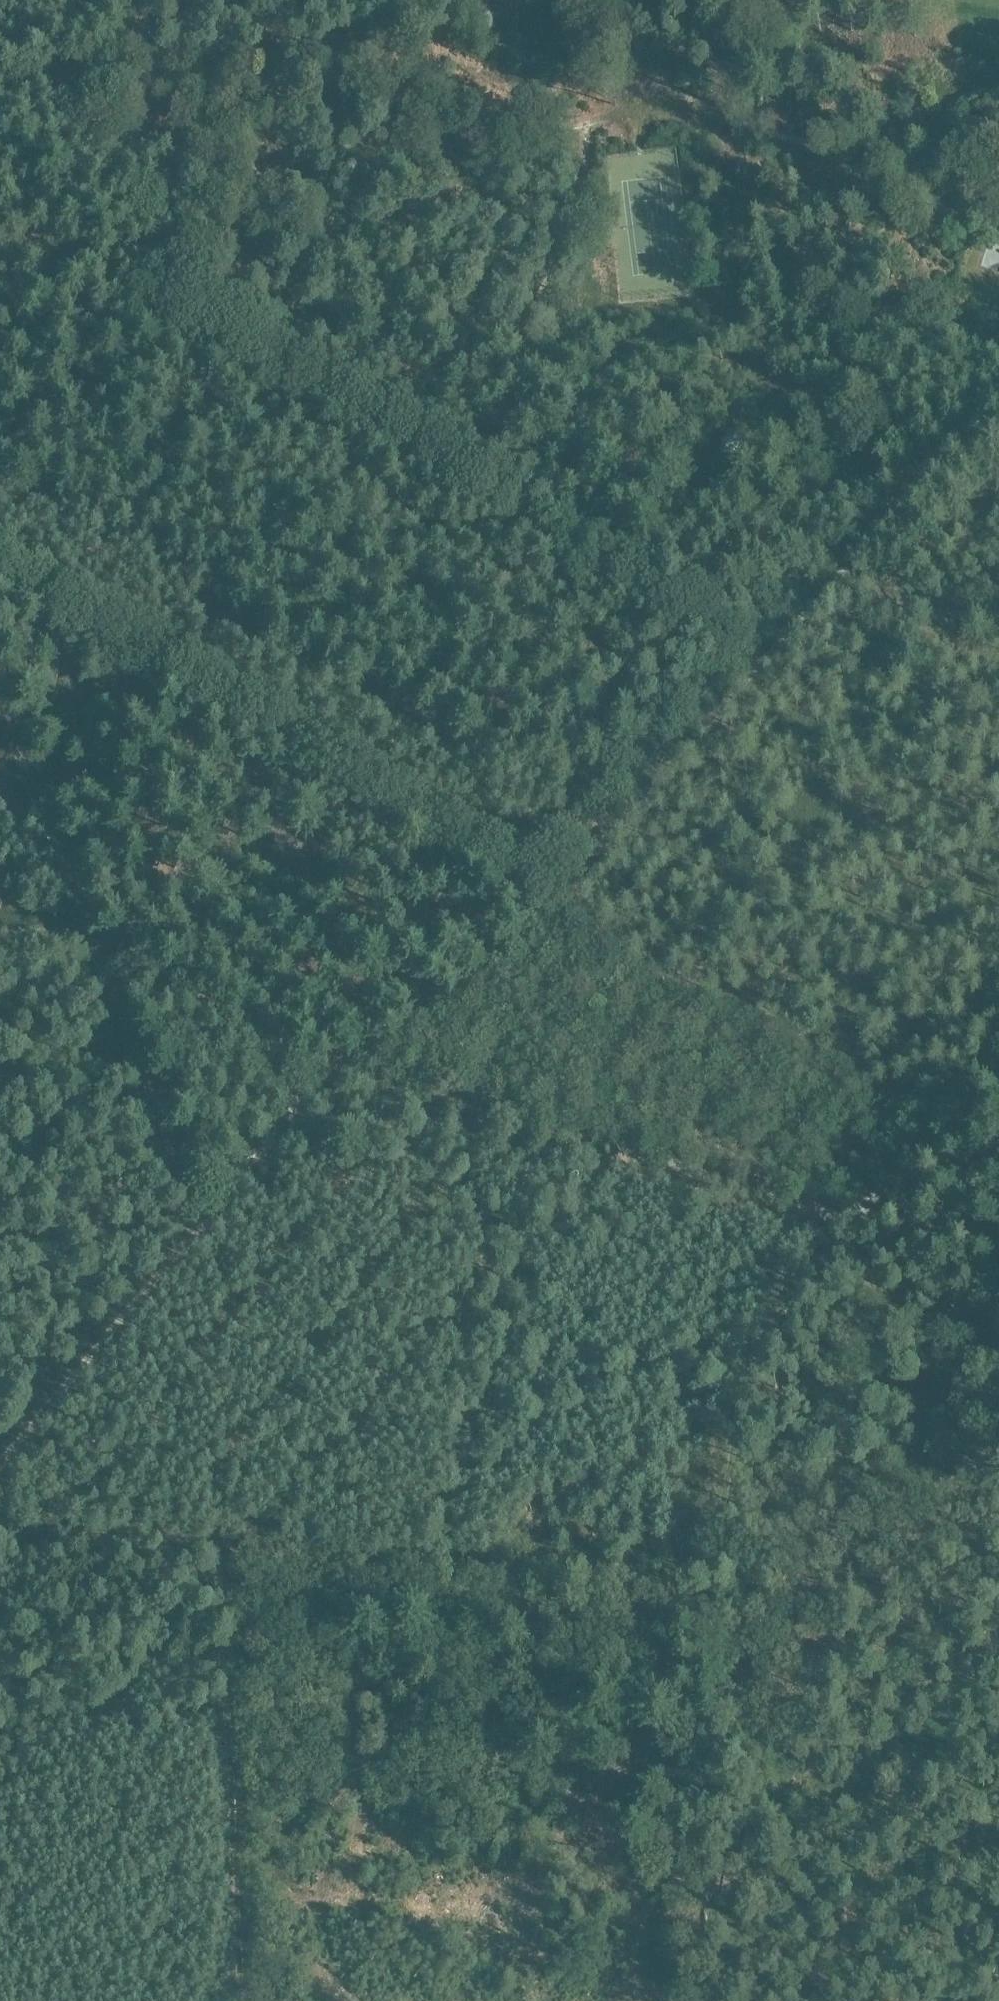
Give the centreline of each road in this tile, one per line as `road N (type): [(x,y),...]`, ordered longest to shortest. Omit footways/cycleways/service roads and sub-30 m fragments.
road 1 (track): [(0,587),(527,904),(941,1121)]
road 2 (track): [(998,1061),(818,1256),(761,1336),(745,1387),(696,1680),(727,2000)]
road 3 (track): [(208,1212),(334,1059),(365,1050),(550,890),(847,571)]
road 4 (track): [(0,1464),(208,1212),(183,1201),(0,710)]
road 5 (track): [(0,225),(294,384),(760,663)]
road 6 (track): [(0,91),(38,92),(113,75),(161,76),(201,95),(361,91),(408,105),(445,143),(493,146),(624,109),(605,75),(586,0)]
road 7 (track): [(365,1050),(825,1217),(854,1215)]
road 8 (track): [(847,571),(998,399)]
road 9 (track): [(847,571),(998,636)]
road 10 (track): [(0,1080),(99,966)]

